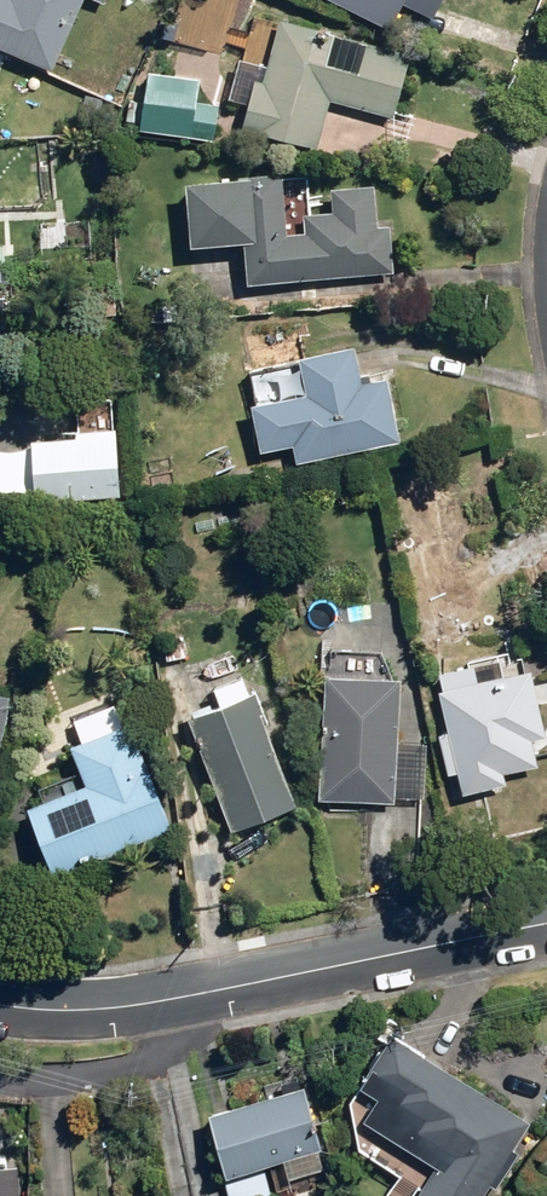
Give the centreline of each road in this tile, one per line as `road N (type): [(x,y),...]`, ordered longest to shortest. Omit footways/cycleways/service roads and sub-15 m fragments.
road 1 (residential): [(0,1004),(104,1010),(283,983),(546,923)]

